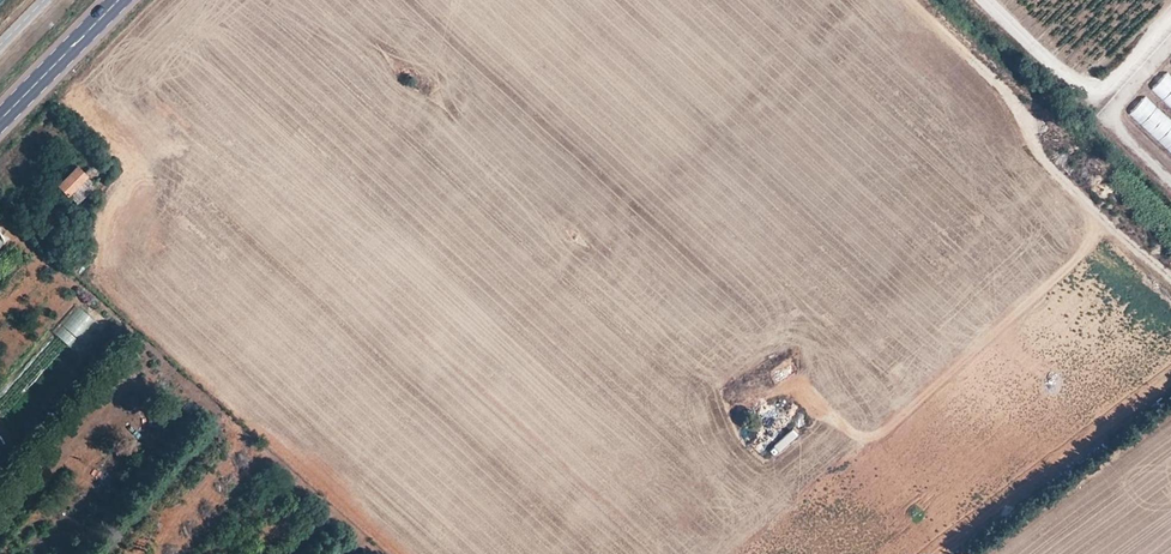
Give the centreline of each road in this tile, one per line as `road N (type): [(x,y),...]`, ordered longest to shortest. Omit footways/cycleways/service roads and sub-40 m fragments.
road 1 (secondary): [(0,110),(111,0)]

